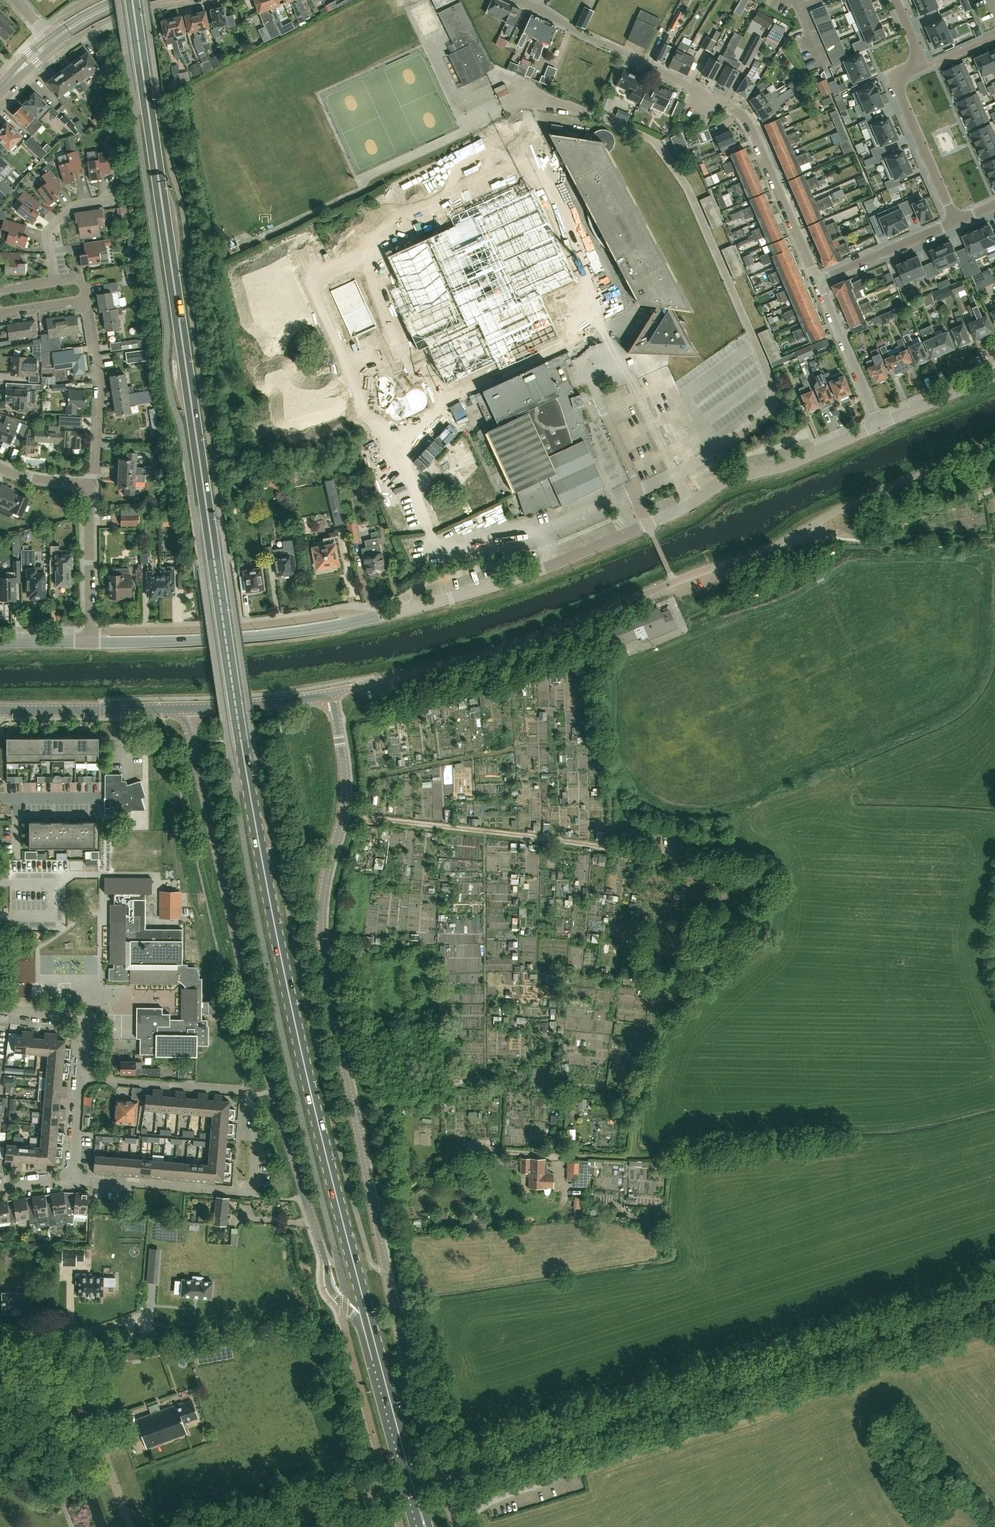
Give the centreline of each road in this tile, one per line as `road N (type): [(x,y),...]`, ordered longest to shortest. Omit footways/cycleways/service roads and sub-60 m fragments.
road 1 (primary): [(379,1360),(293,1015),(250,793),(132,0)]
road 2 (secondary): [(438,1473),(398,1332),(322,948),(321,905),(343,797),(331,693)]
road 3 (residential): [(331,693),(555,631),(770,548),(994,442)]
road 4 (secondary): [(188,708),(266,1062),(329,1284),(379,1360)]
road 5 (residential): [(438,1473),(994,1301)]
road 6 (track): [(341,814),(744,865)]
road 7 (residential): [(688,505),(513,579),(378,616)]
road 8 (unclassified): [(0,1187),(70,1178),(84,1026),(75,1015),(0,1010)]
road 9 (track): [(372,1202),(404,1194),(450,1158),(476,1150),(662,1156)]
road 10 (residential): [(378,616),(242,637),(92,642)]
road 11 (residential): [(378,616),(91,632)]
road 12 (residential): [(894,0),(923,67),(895,78),(955,221)]
road 13 (residential): [(131,1526),(72,1368),(0,1364)]
road 14 (residential): [(709,95),(517,0)]
road 15 (residential): [(688,505),(727,479),(787,465),(880,422)]
road 16 (secondary): [(0,710),(188,708)]
road 17 (residential): [(84,300),(96,383),(90,480)]
road 18 (residential): [(817,279),(742,117)]
road 19 (track): [(72,1526),(37,1407),(0,1400)]
road 20 (residential): [(880,422),(817,279)]
road 21 (residential): [(90,480),(91,632)]
road 22 (residential): [(817,279),(955,221)]
road 23 (secondary): [(188,708),(331,693)]
road 24 (residential): [(264,1526),(389,1488)]
road 25 (residential): [(54,40),(177,0)]
road 26 (residential): [(54,284),(52,224),(80,203),(112,198)]
road 27 (residential): [(880,422),(994,373)]

